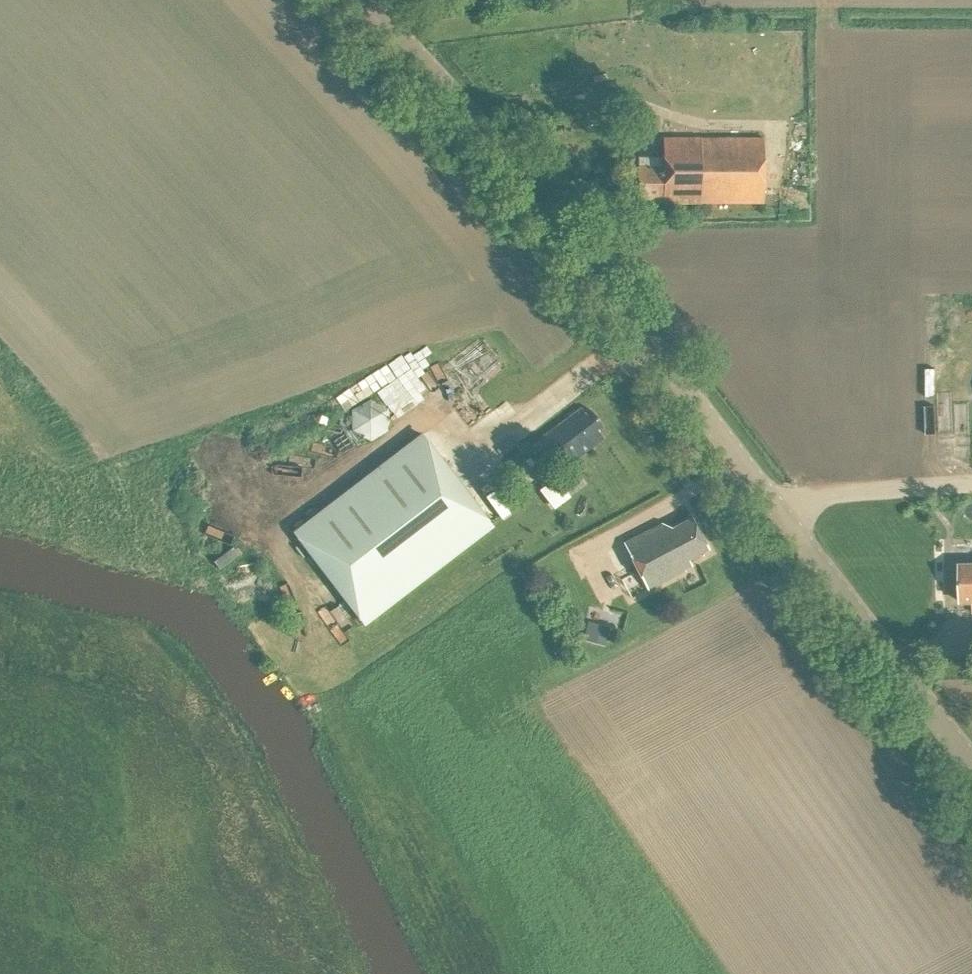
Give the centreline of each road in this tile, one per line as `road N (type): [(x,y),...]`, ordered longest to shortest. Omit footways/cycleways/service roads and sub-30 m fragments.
road 1 (tertiary): [(971,759),(465,101),(369,0)]

